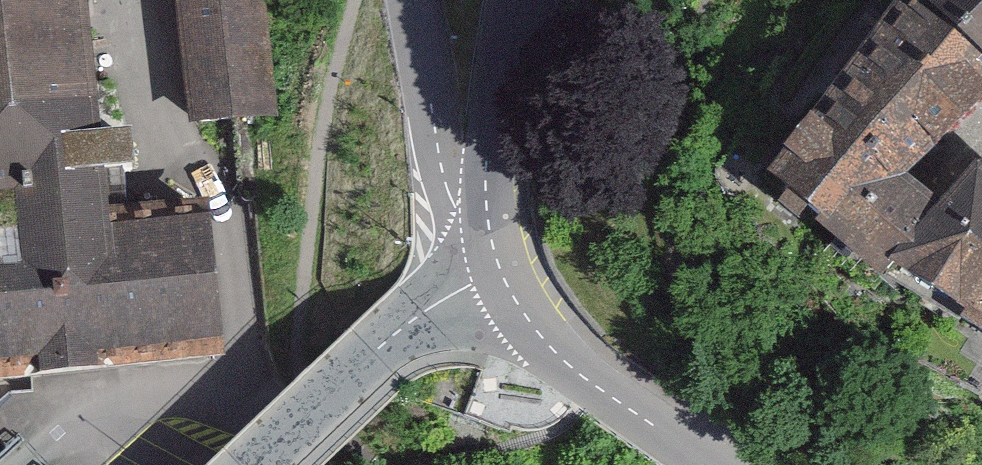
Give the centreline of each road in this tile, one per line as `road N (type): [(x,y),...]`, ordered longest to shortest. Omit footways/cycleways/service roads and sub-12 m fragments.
road 1 (residential): [(503,277),(453,187),(419,0)]
road 2 (tertiary): [(503,277),(542,336),(717,464)]
road 3 (tertiary): [(514,0),(491,202),(503,277)]
road 4 (tertiary): [(254,464),(398,327)]

